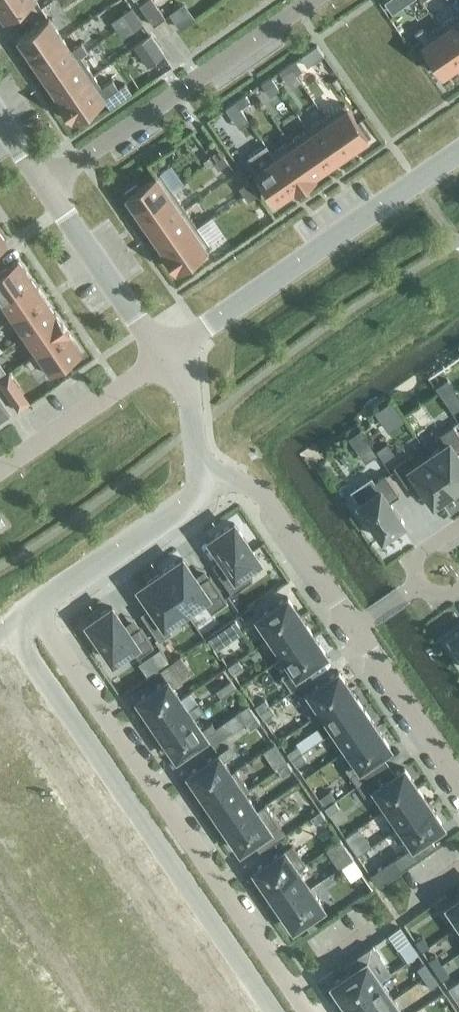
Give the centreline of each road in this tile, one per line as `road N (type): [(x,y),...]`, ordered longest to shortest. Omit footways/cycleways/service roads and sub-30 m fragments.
road 1 (residential): [(309,1011),(41,617)]
road 2 (residential): [(458,153),(166,356)]
road 3 (residential): [(46,184),(312,0)]
road 4 (residential): [(41,617),(245,476)]
road 5 (residential): [(166,356),(46,184)]
road 6 (residential): [(166,356),(0,469)]
road 7 (residential): [(347,633),(458,795)]
road 8 (residential): [(245,476),(347,633)]
road 9 (residential): [(166,356),(245,476)]

